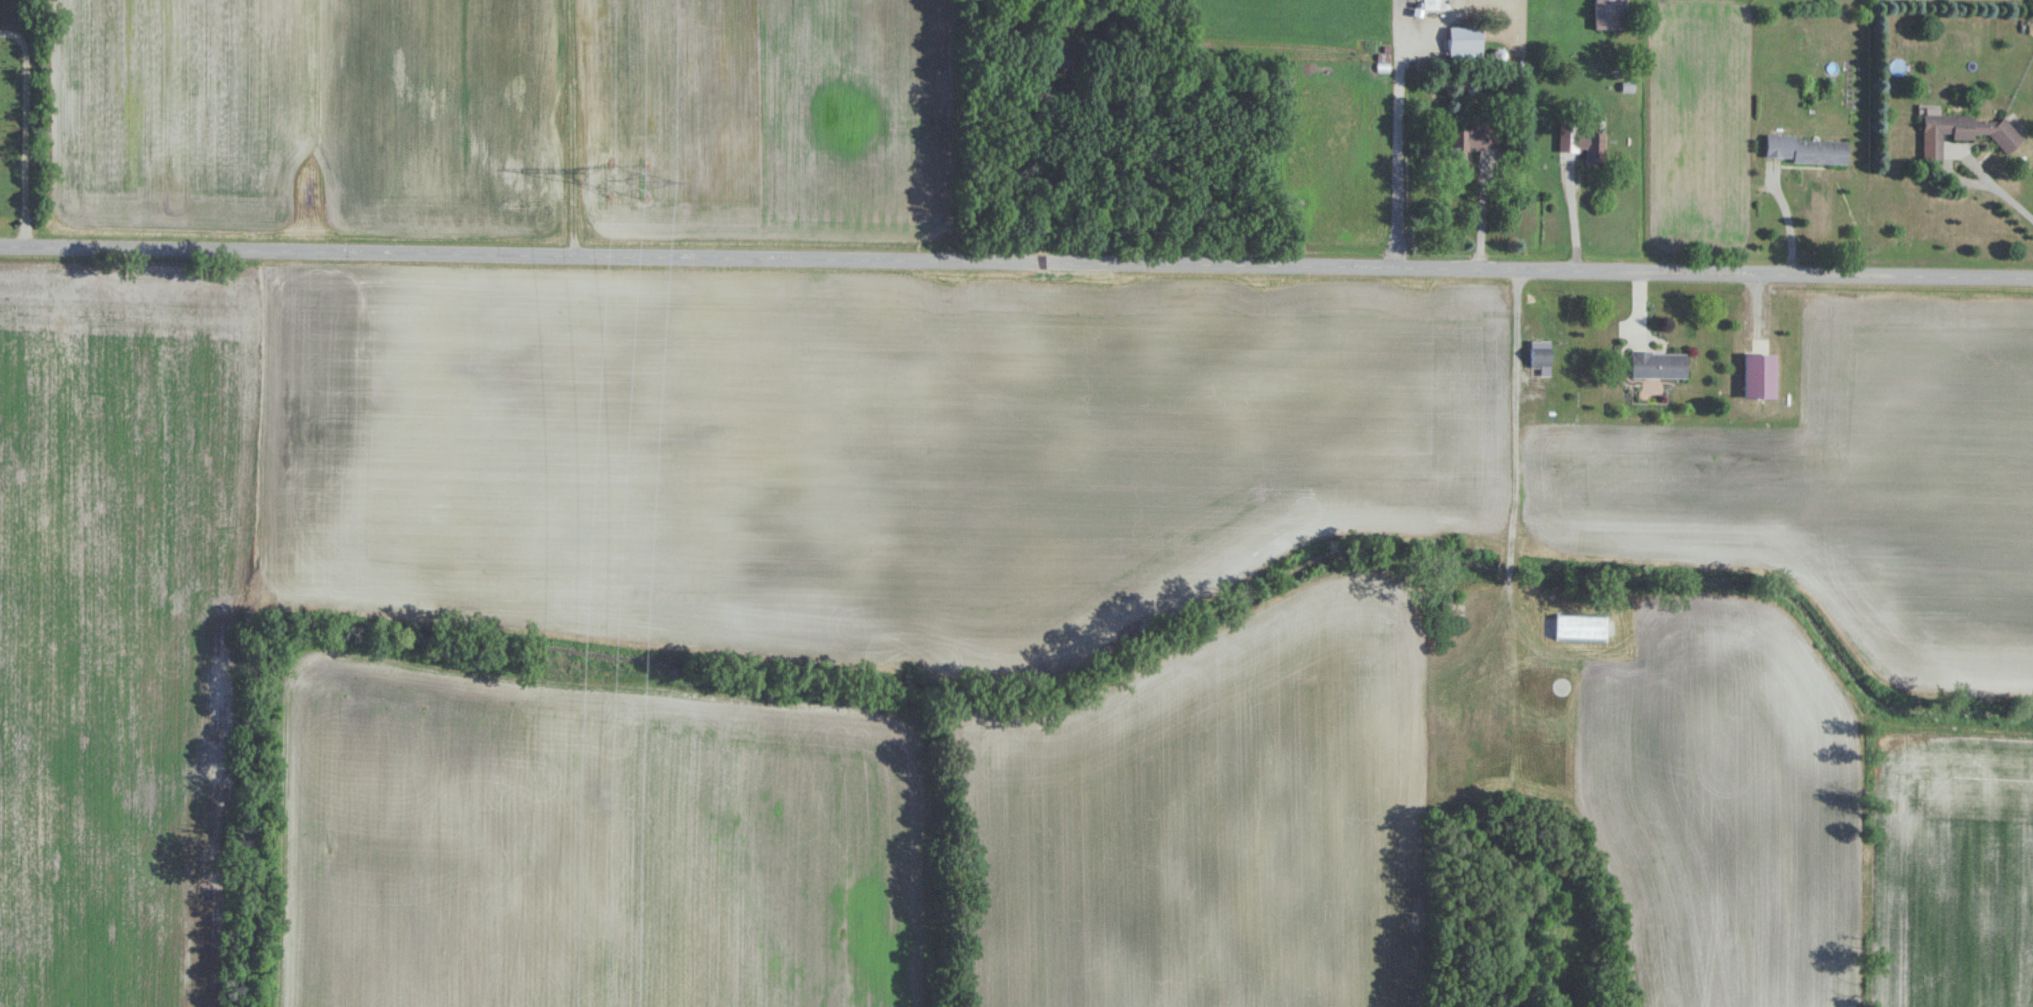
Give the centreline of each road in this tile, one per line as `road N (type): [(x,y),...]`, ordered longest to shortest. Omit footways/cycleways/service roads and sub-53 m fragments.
road 1 (residential): [(0,248),(2032,277)]

